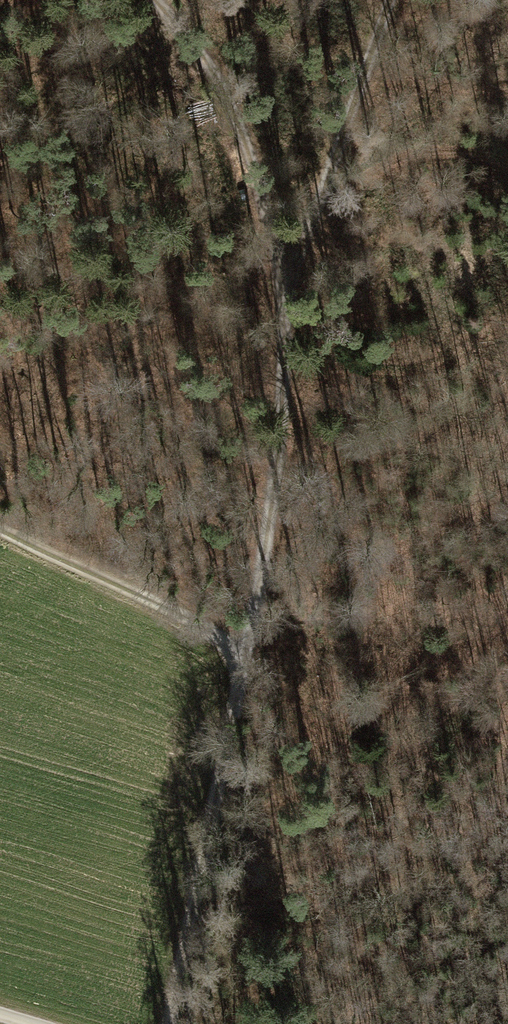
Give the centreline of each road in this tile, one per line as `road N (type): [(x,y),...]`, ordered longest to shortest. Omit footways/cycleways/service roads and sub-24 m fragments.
road 1 (track): [(288,277),(272,480),(247,650),(170,1023)]
road 2 (track): [(157,0),(222,87),(288,277)]
road 3 (track): [(288,277),(391,0)]
road 4 (track): [(247,650),(0,525)]

